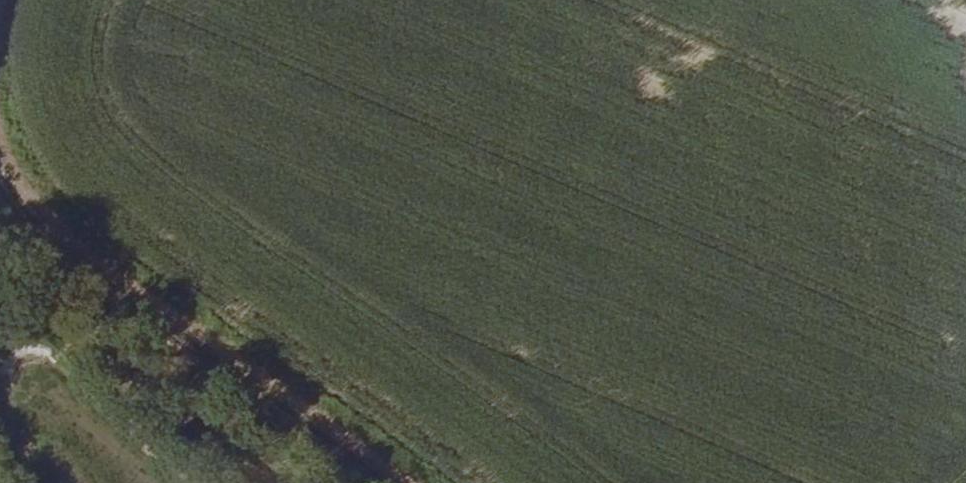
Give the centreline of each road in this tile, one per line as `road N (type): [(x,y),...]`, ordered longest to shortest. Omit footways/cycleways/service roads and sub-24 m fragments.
road 1 (track): [(0,172),(24,203),(157,316),(390,482)]

